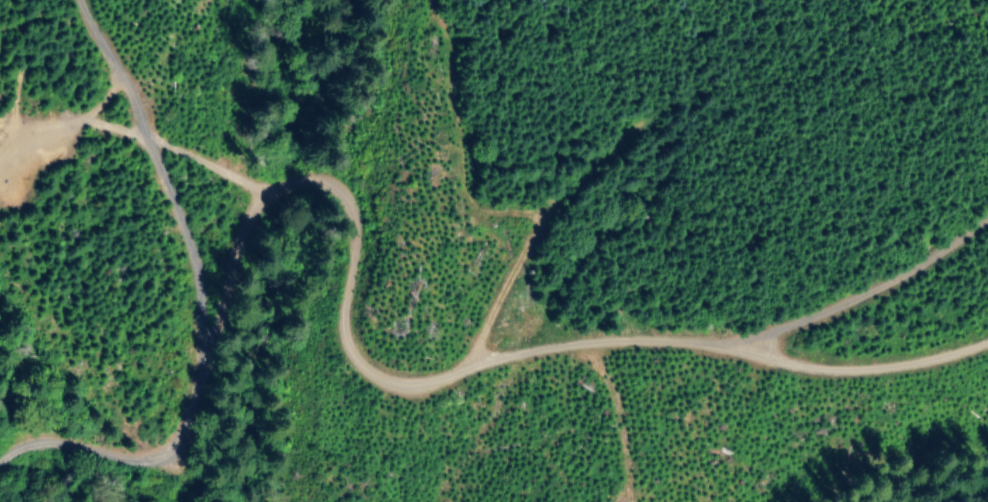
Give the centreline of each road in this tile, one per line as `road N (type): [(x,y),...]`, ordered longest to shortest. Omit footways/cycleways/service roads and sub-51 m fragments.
road 1 (track): [(202,161),(335,185),(352,215),(342,311),(348,349),(374,380),(412,388),(478,360),(563,345),(696,341),(805,370),(921,364),(987,342)]
road 2 (residential): [(0,485),(17,466),(166,412),(190,352),(178,221),(202,161),(190,95),(129,0)]
road 3 (track): [(737,348),(987,185)]
road 4 (residential): [(246,168),(219,122),(179,112),(93,106),(0,114)]

